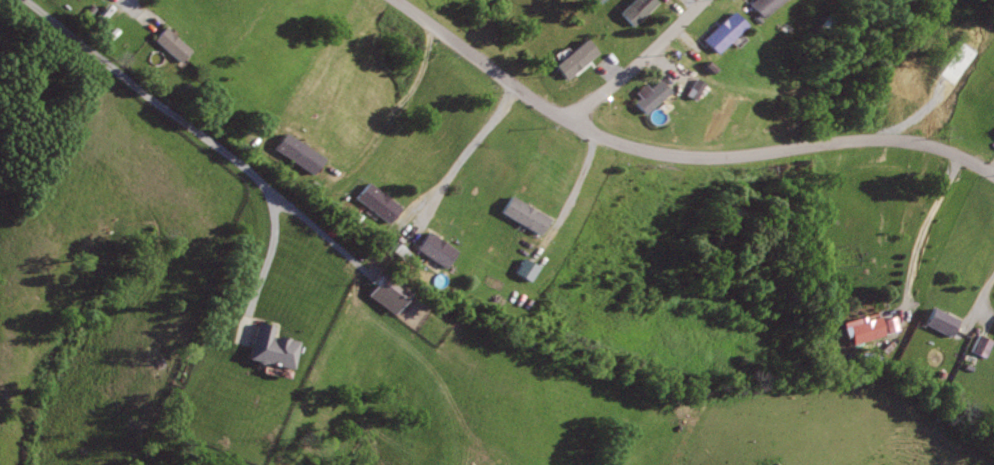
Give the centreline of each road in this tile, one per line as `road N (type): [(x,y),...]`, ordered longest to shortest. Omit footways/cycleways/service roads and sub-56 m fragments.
road 1 (residential): [(993,176),(898,141),(700,156),(614,141),(541,105),(395,0)]
road 2 (residential): [(564,119),(613,85),(702,0)]

